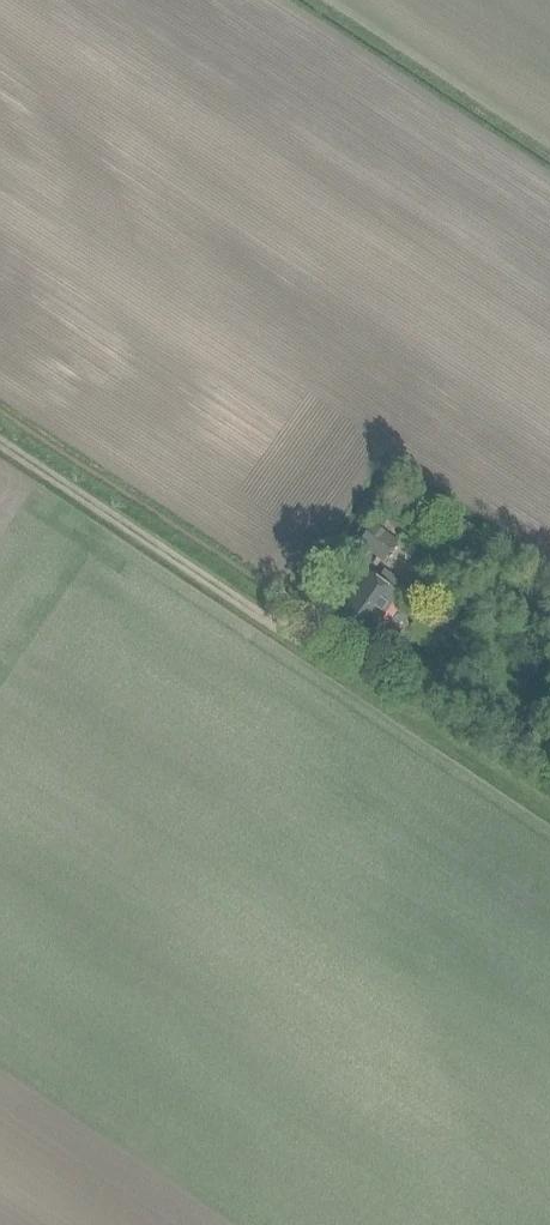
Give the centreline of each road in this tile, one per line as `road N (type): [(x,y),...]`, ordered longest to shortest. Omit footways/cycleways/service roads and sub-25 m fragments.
road 1 (track): [(279,613),(0,431)]

